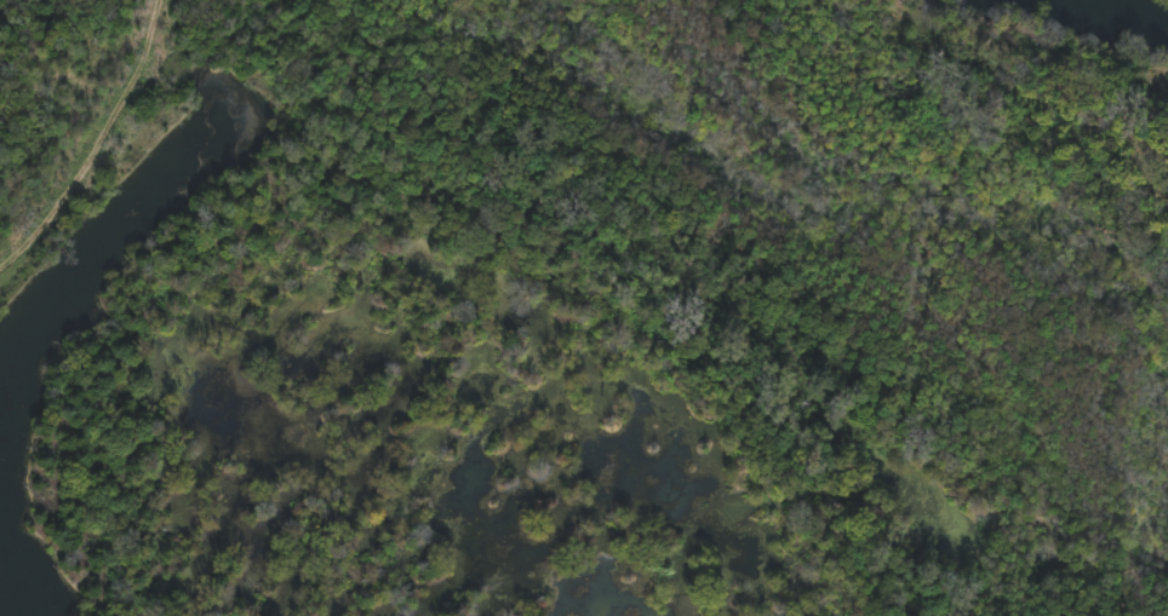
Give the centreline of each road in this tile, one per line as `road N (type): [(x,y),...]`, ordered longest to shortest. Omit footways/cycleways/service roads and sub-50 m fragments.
road 1 (residential): [(17,249),(114,119),(133,84),(156,0)]

